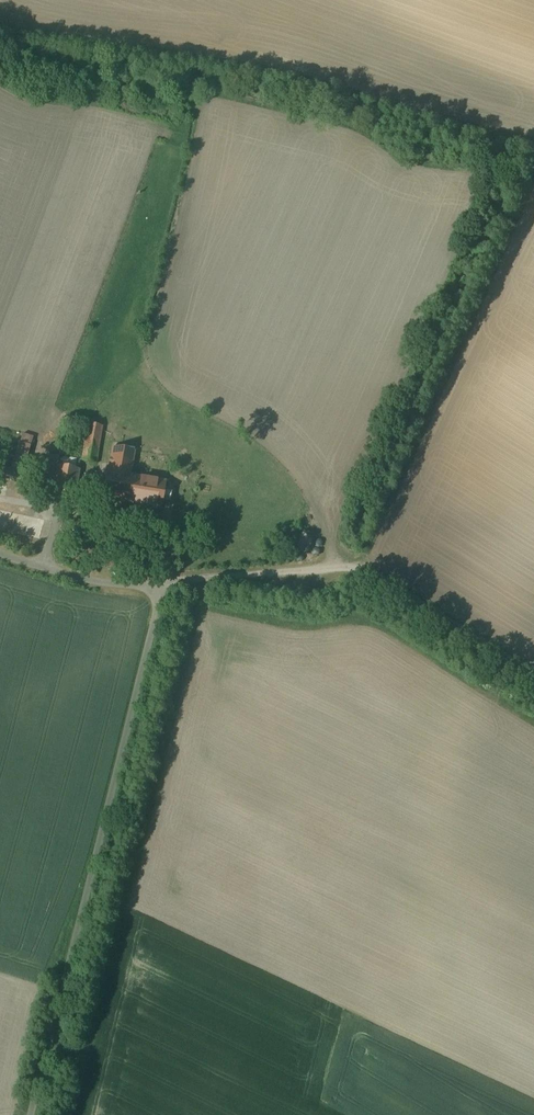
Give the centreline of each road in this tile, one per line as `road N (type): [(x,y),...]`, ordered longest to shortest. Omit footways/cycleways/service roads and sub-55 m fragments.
road 1 (unclassified): [(19,1114),(153,605)]
road 2 (track): [(153,605),(204,571),(260,558),(356,556),(533,676)]
road 3 (residential): [(153,605),(0,549)]

